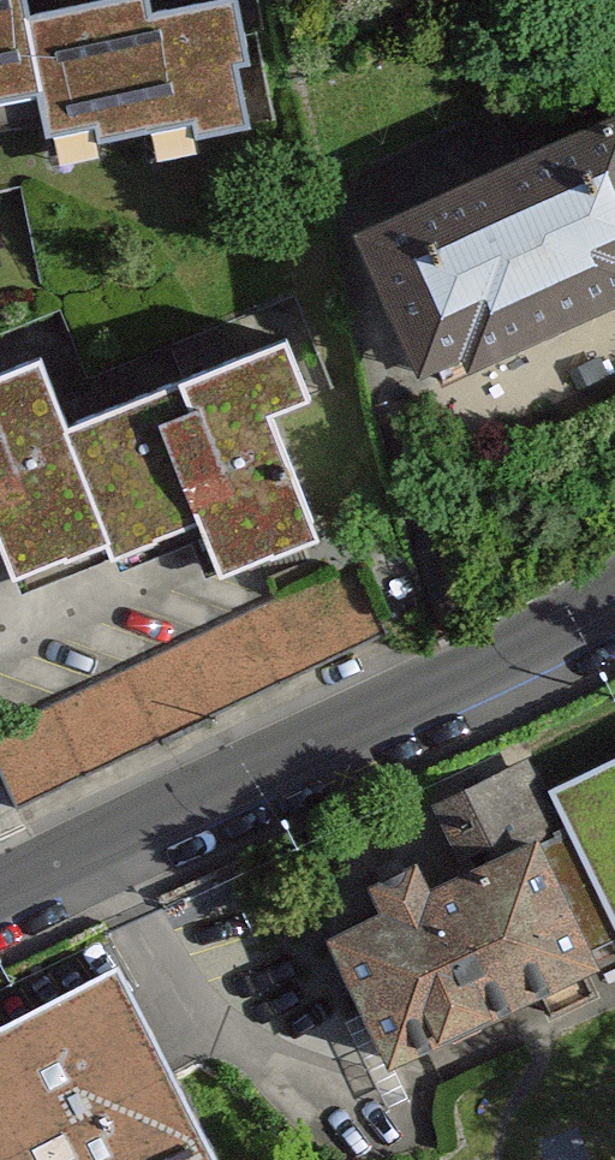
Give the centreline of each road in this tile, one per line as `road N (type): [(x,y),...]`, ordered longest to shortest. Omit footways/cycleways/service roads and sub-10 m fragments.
road 1 (motorway): [(507,0),(225,672),(0,1156)]
road 2 (motorway): [(262,1159),(459,808),(614,497)]
road 3 (tertiary): [(0,913),(614,603)]

